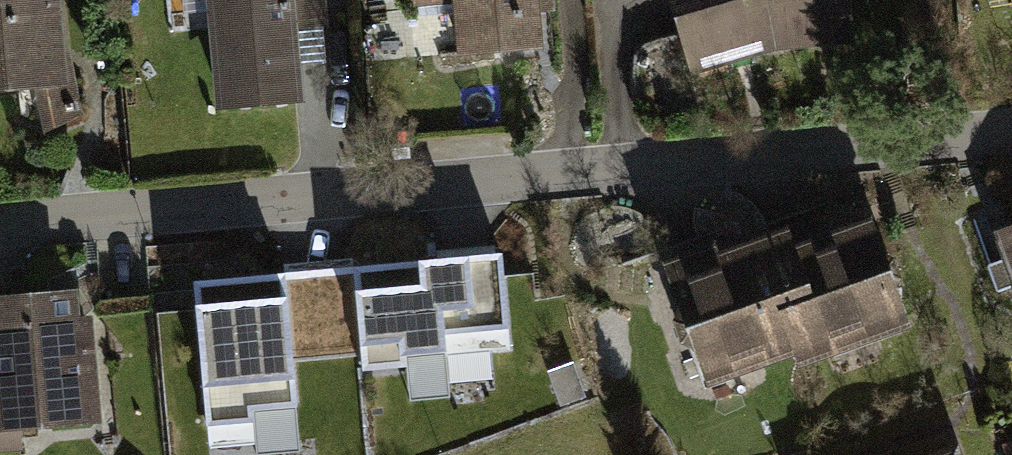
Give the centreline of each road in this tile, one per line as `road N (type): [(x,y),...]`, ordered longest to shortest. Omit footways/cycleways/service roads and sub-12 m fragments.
road 1 (residential): [(1011,132),(0,228)]

